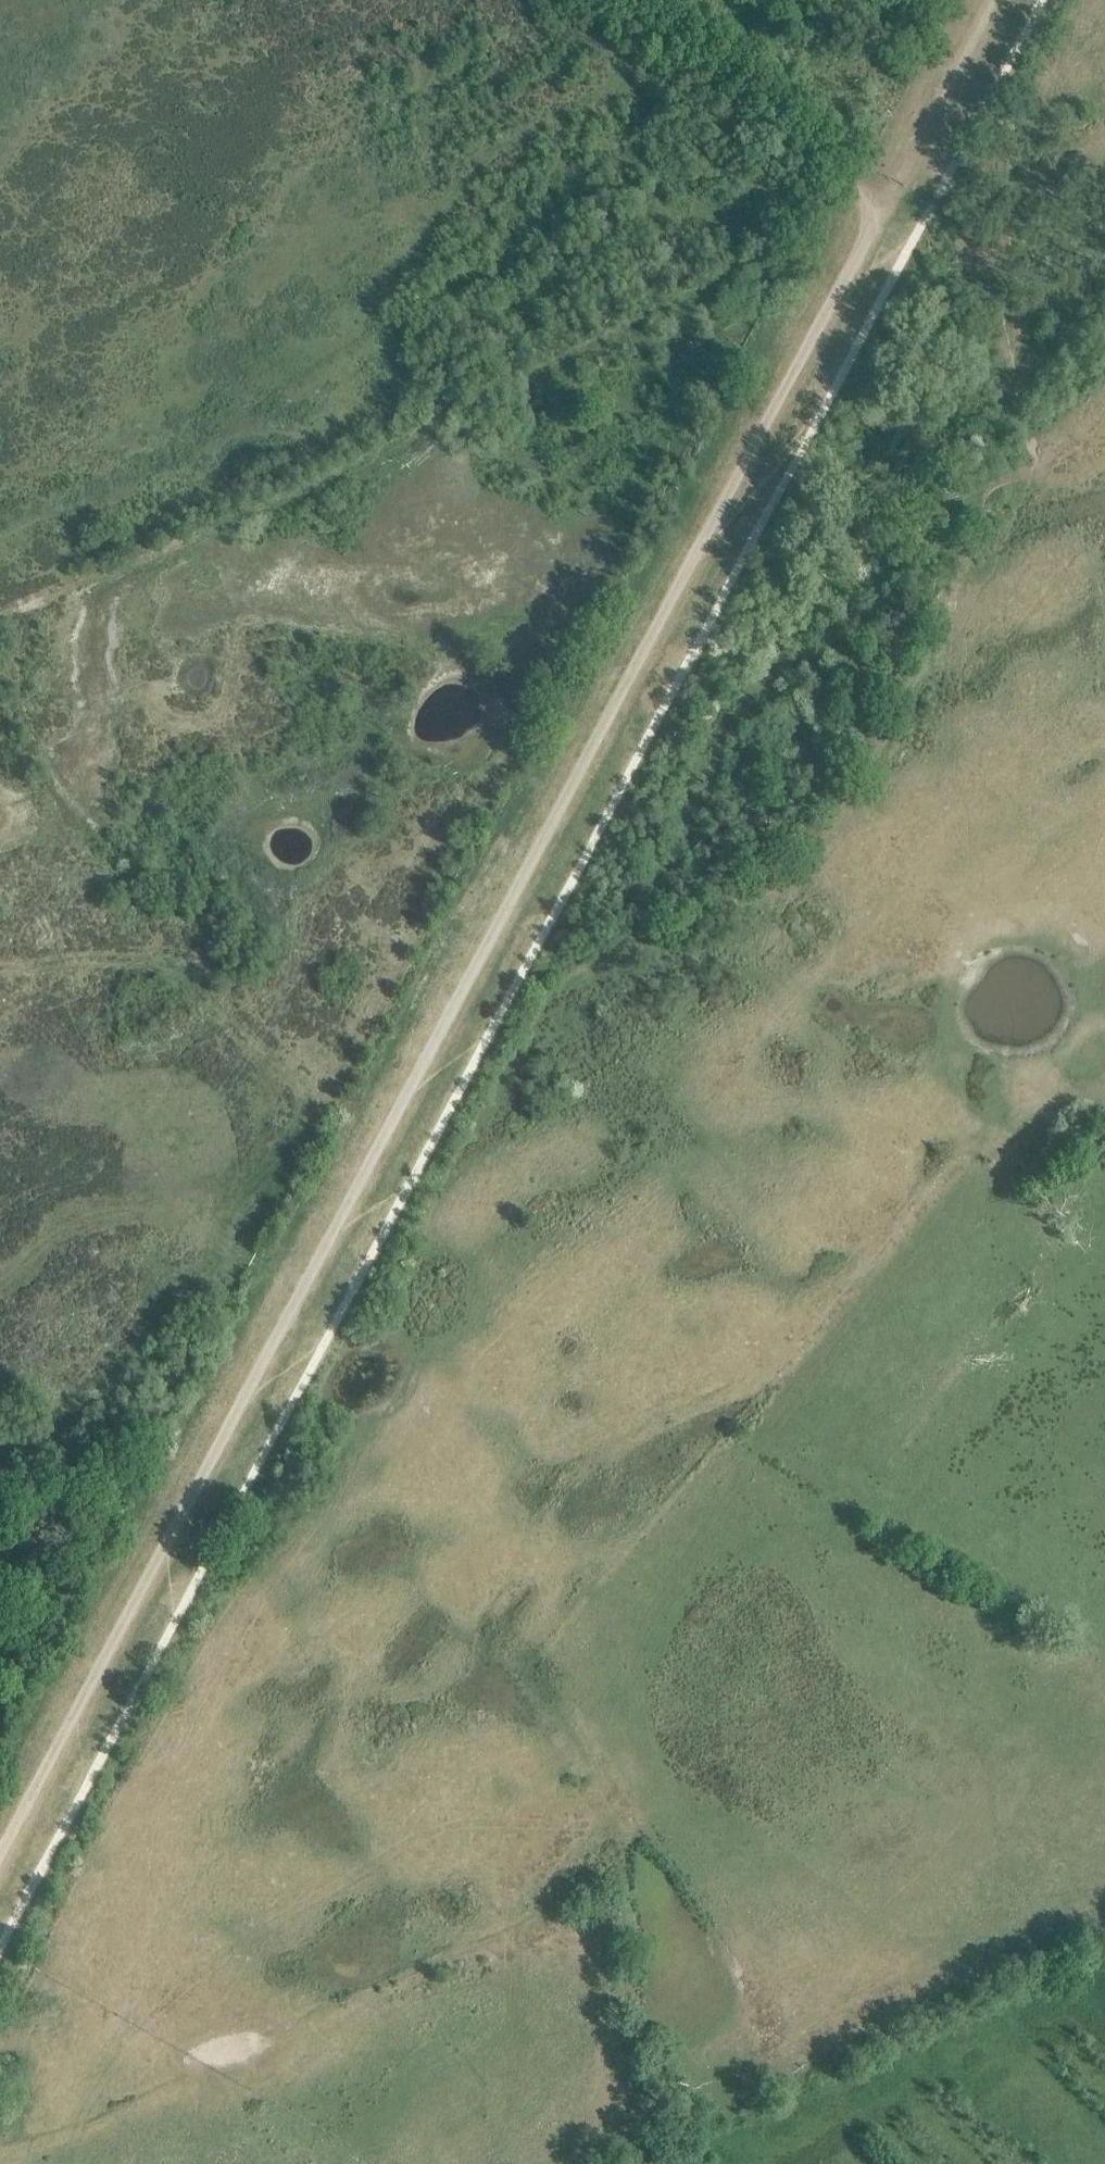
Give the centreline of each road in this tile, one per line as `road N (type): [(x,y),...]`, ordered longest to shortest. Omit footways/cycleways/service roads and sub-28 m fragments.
road 1 (track): [(0,1856),(994,0)]
road 2 (track): [(879,213),(632,0)]

